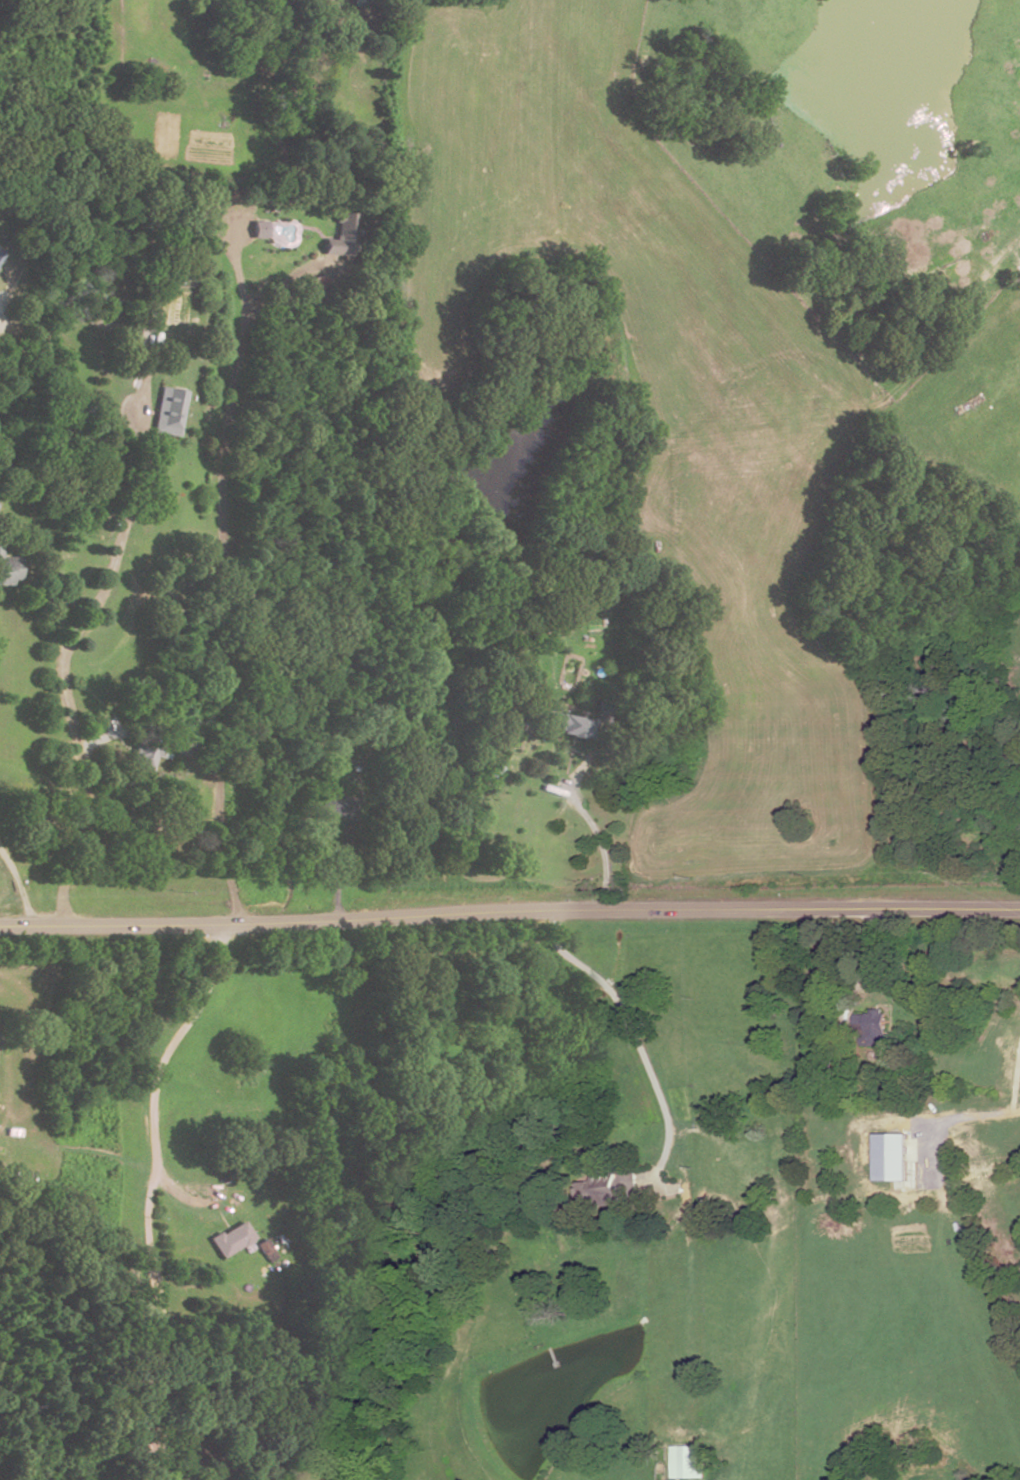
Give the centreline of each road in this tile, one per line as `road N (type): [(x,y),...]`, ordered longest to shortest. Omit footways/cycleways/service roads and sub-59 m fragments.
road 1 (tertiary): [(1019,910),(550,911),(0,926)]

